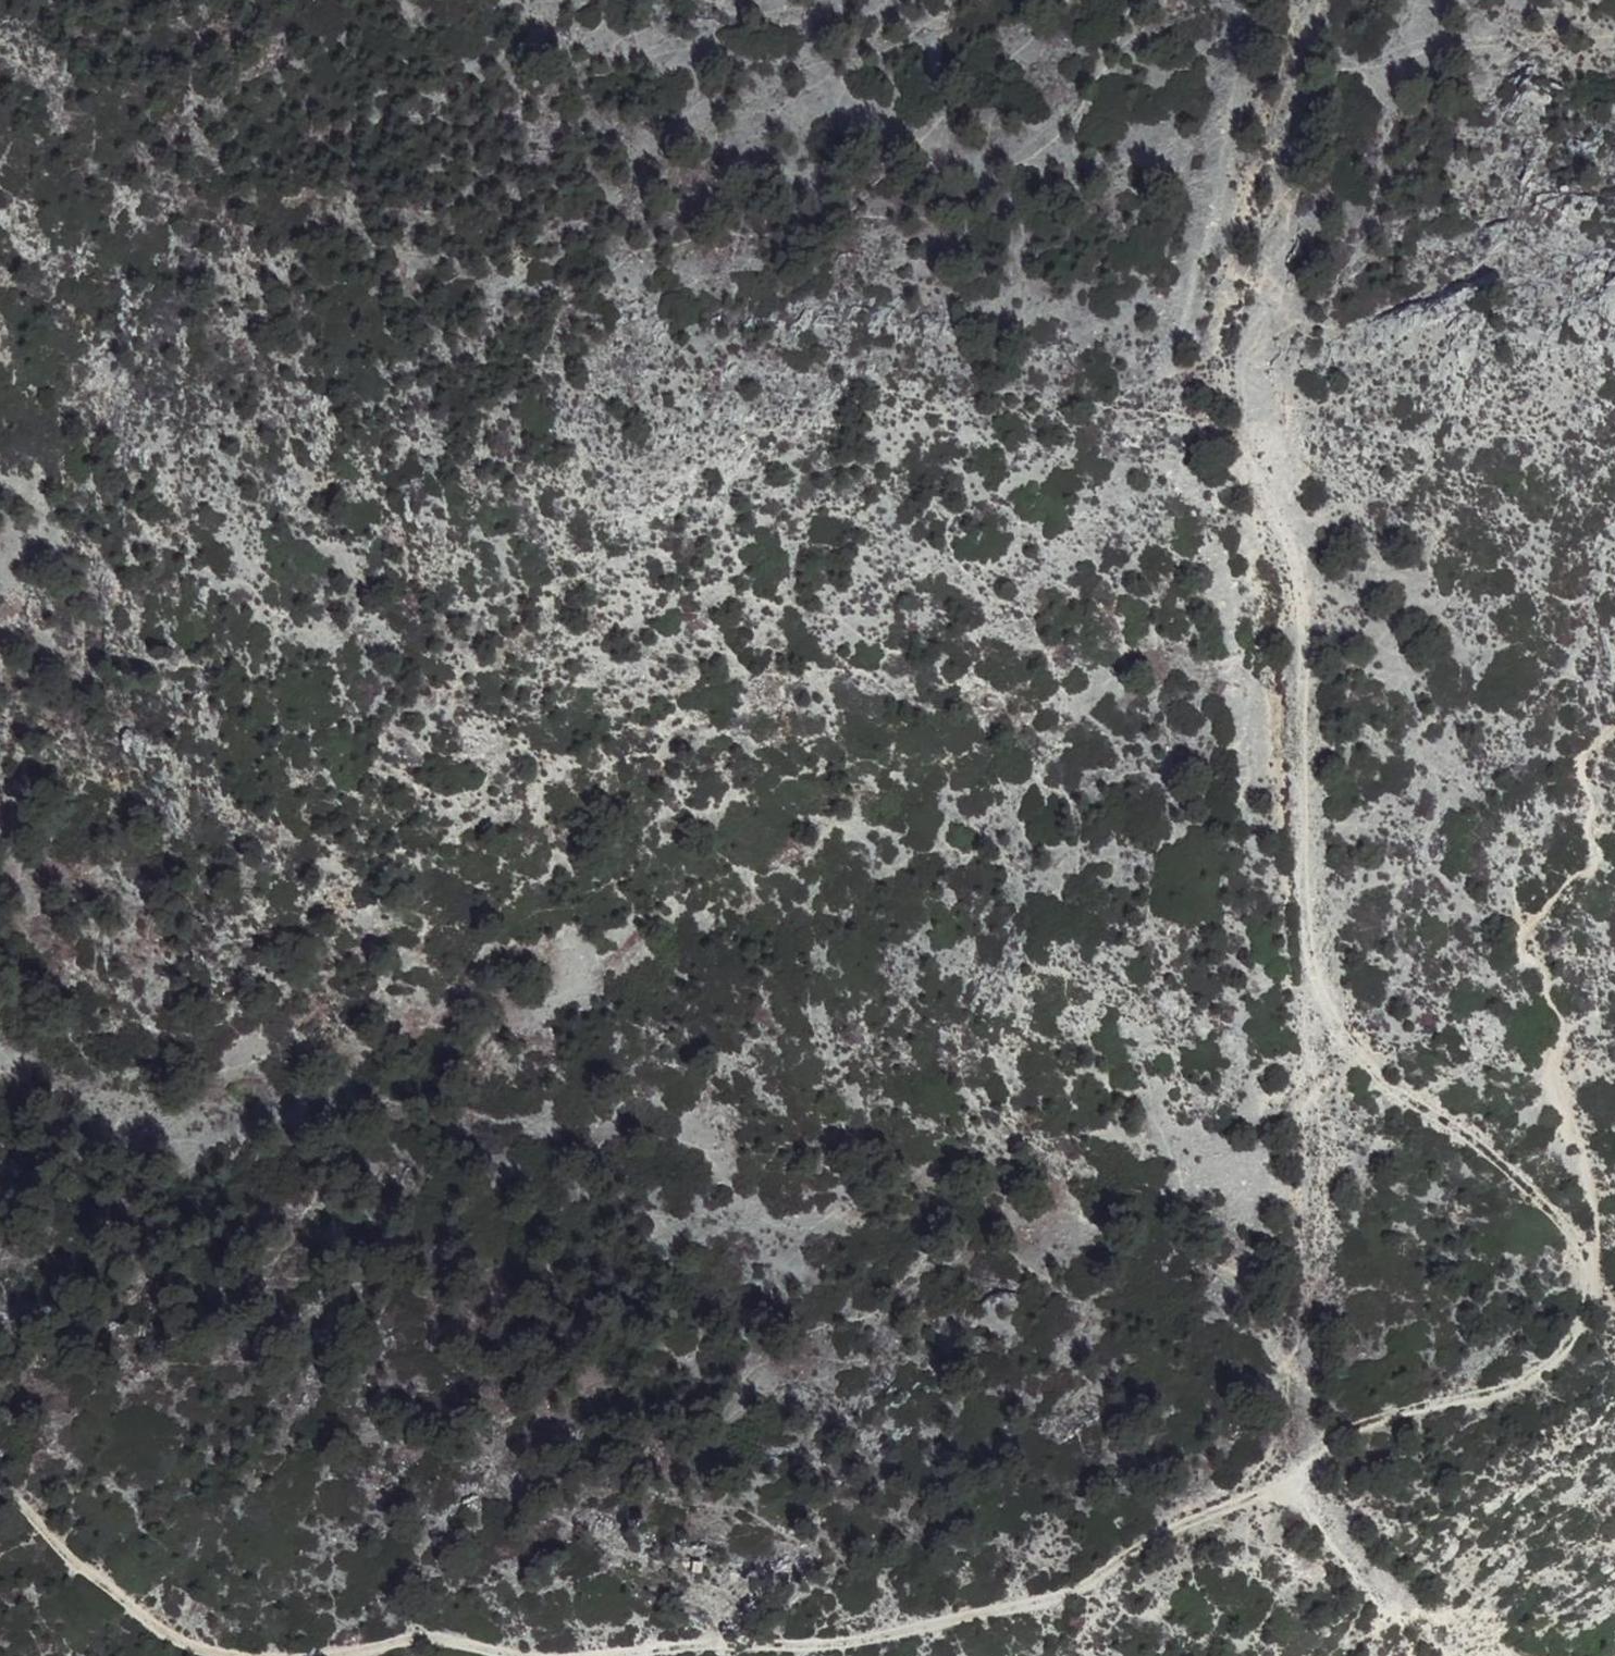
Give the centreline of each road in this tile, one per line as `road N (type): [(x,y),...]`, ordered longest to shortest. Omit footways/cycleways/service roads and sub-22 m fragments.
road 1 (track): [(1590,1258),(1582,1324),(1537,1374),(1325,1437),(1255,1496),(1171,1530),(1055,1598),(875,1639),(703,1642),(558,1655)]
road 2 (track): [(1270,456),(1304,631),(1299,779),(1310,832),(1316,979),(1332,1028),(1360,1060),(1505,1164),(1590,1258)]
road 3 (track): [(233,1655),(165,1631),(72,1566),(0,1491)]
road 4 (track): [(515,1655),(410,1637),(324,1655)]

